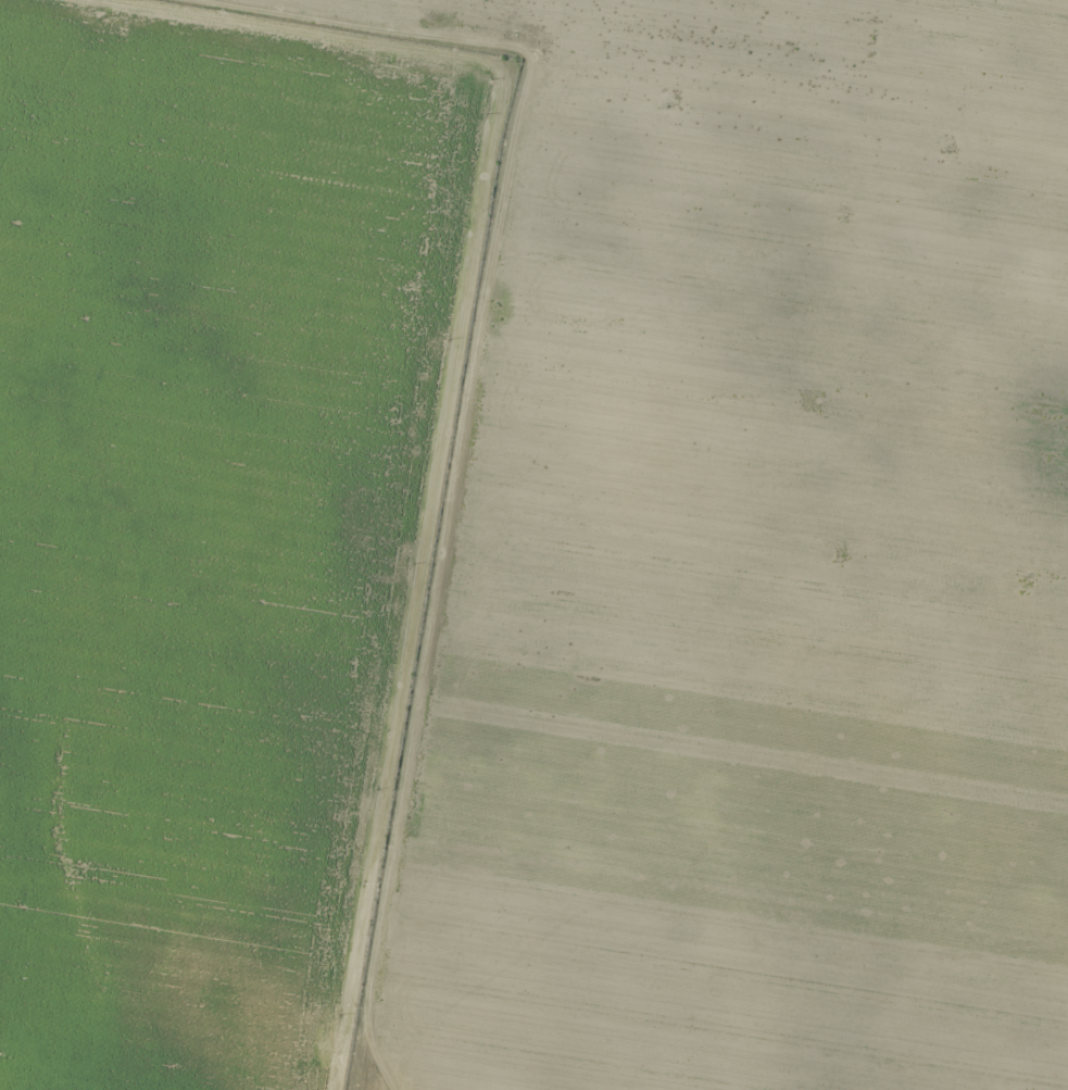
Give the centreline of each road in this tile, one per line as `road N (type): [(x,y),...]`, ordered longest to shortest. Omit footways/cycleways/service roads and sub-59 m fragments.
road 1 (residential): [(8,0),(481,86)]

